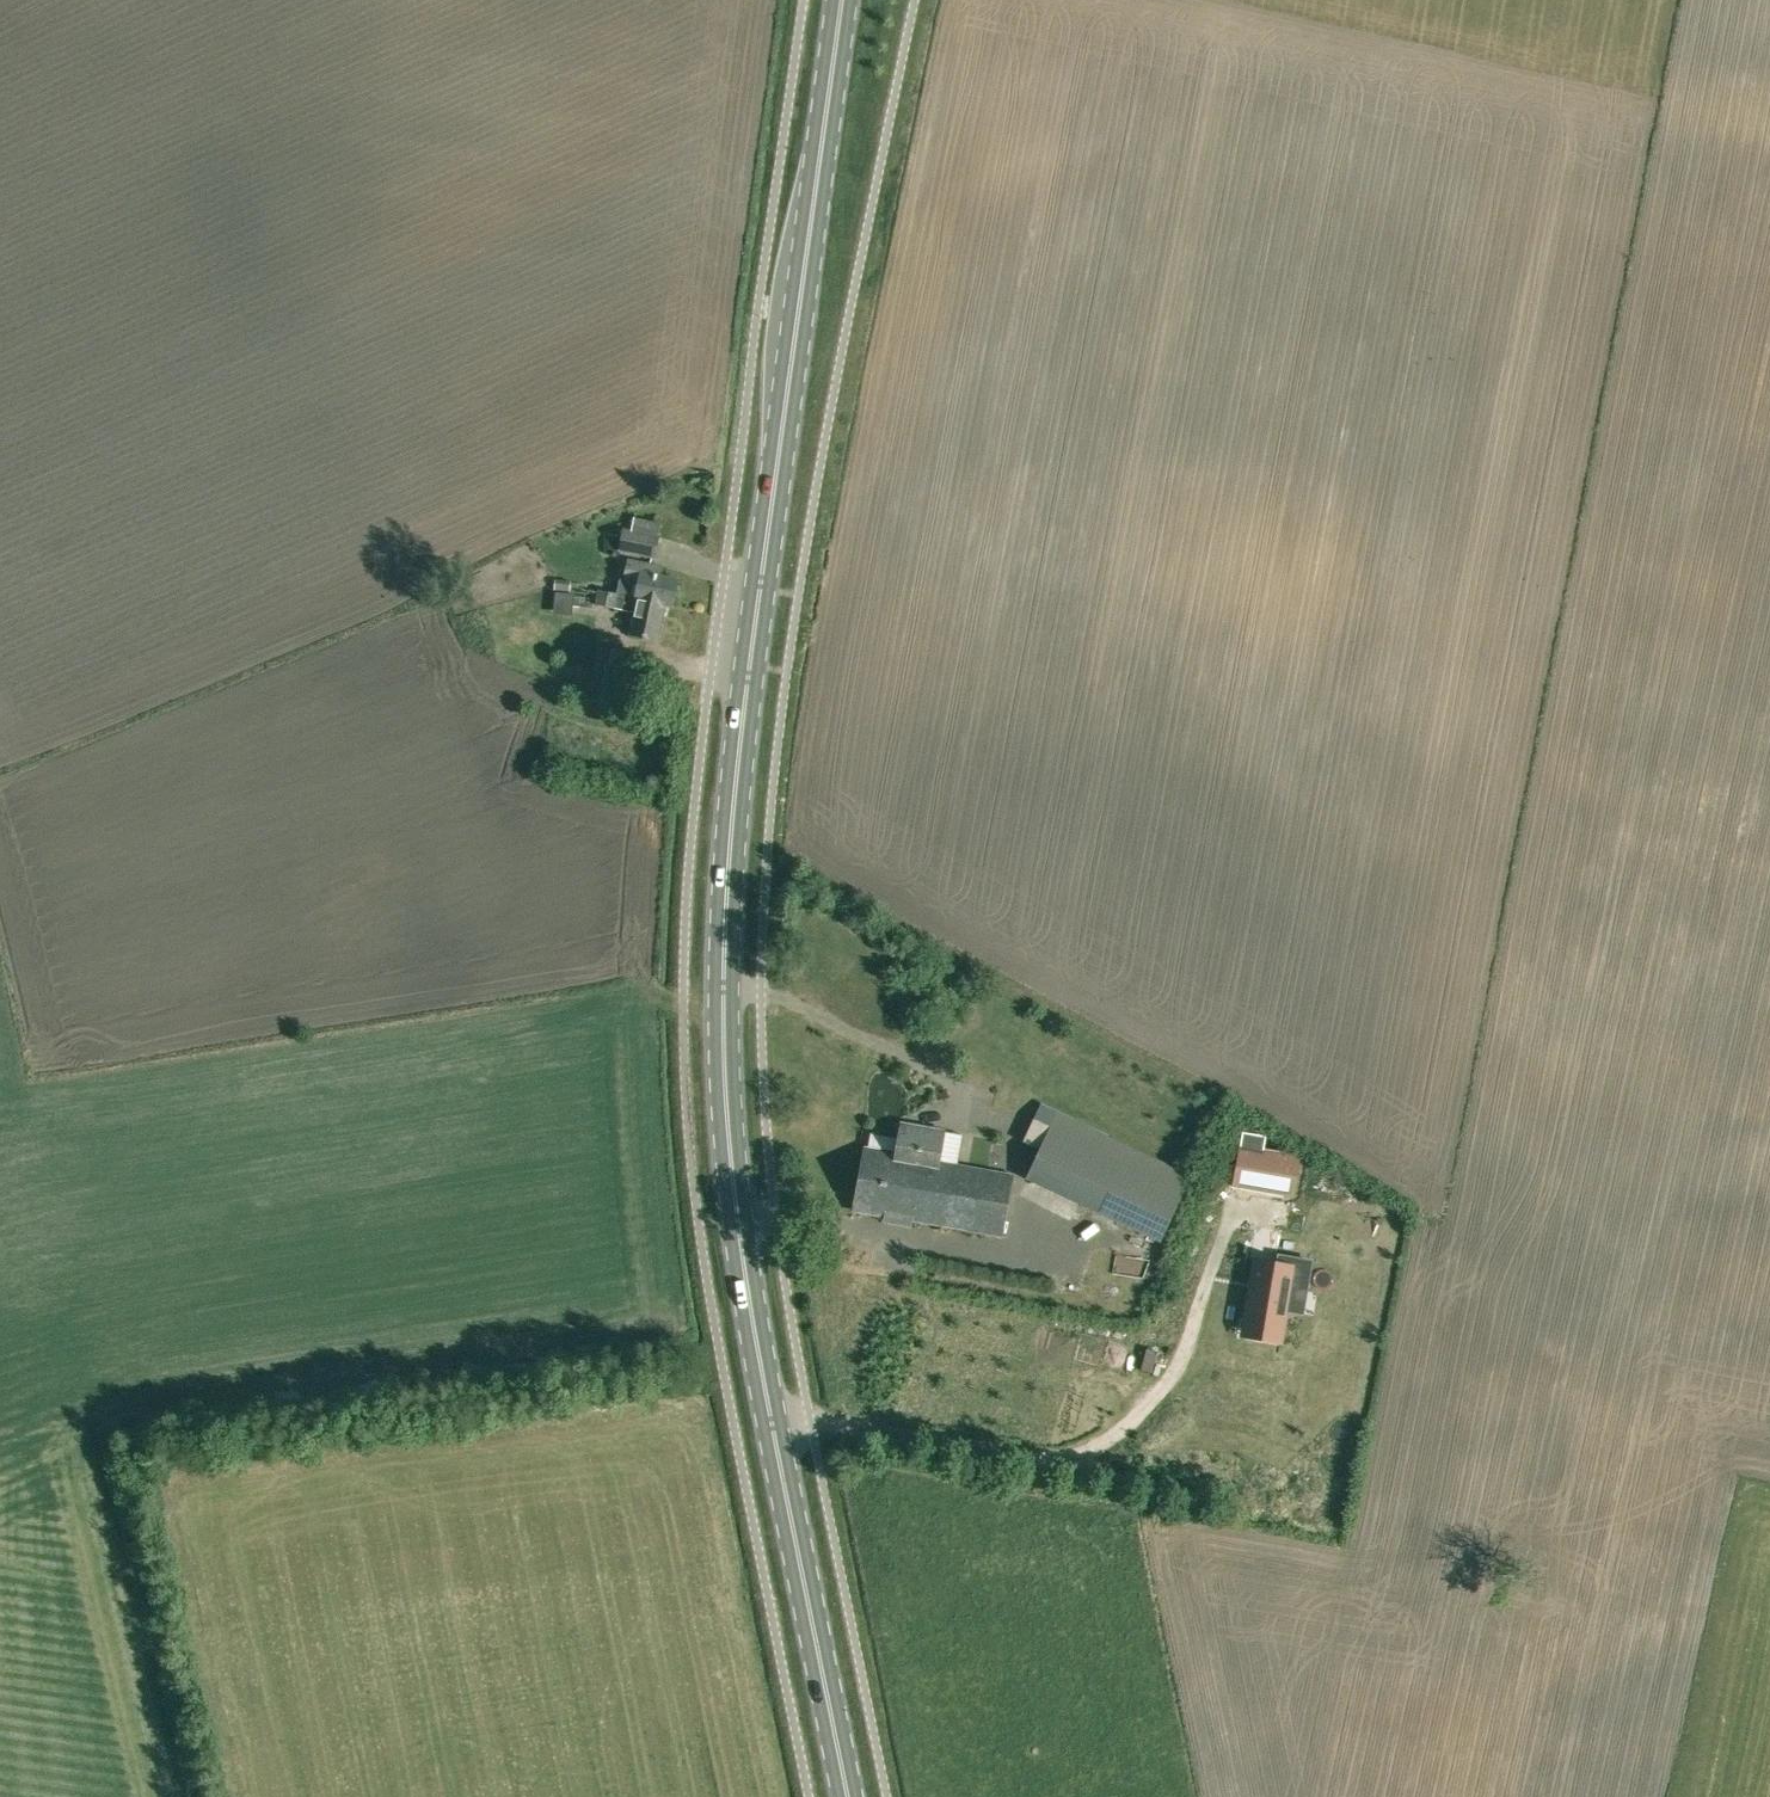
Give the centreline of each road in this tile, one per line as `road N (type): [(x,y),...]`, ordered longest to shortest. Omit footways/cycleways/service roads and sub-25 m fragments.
road 1 (secondary): [(850,1796),(739,1253),(717,1074),(722,797),(845,0)]

